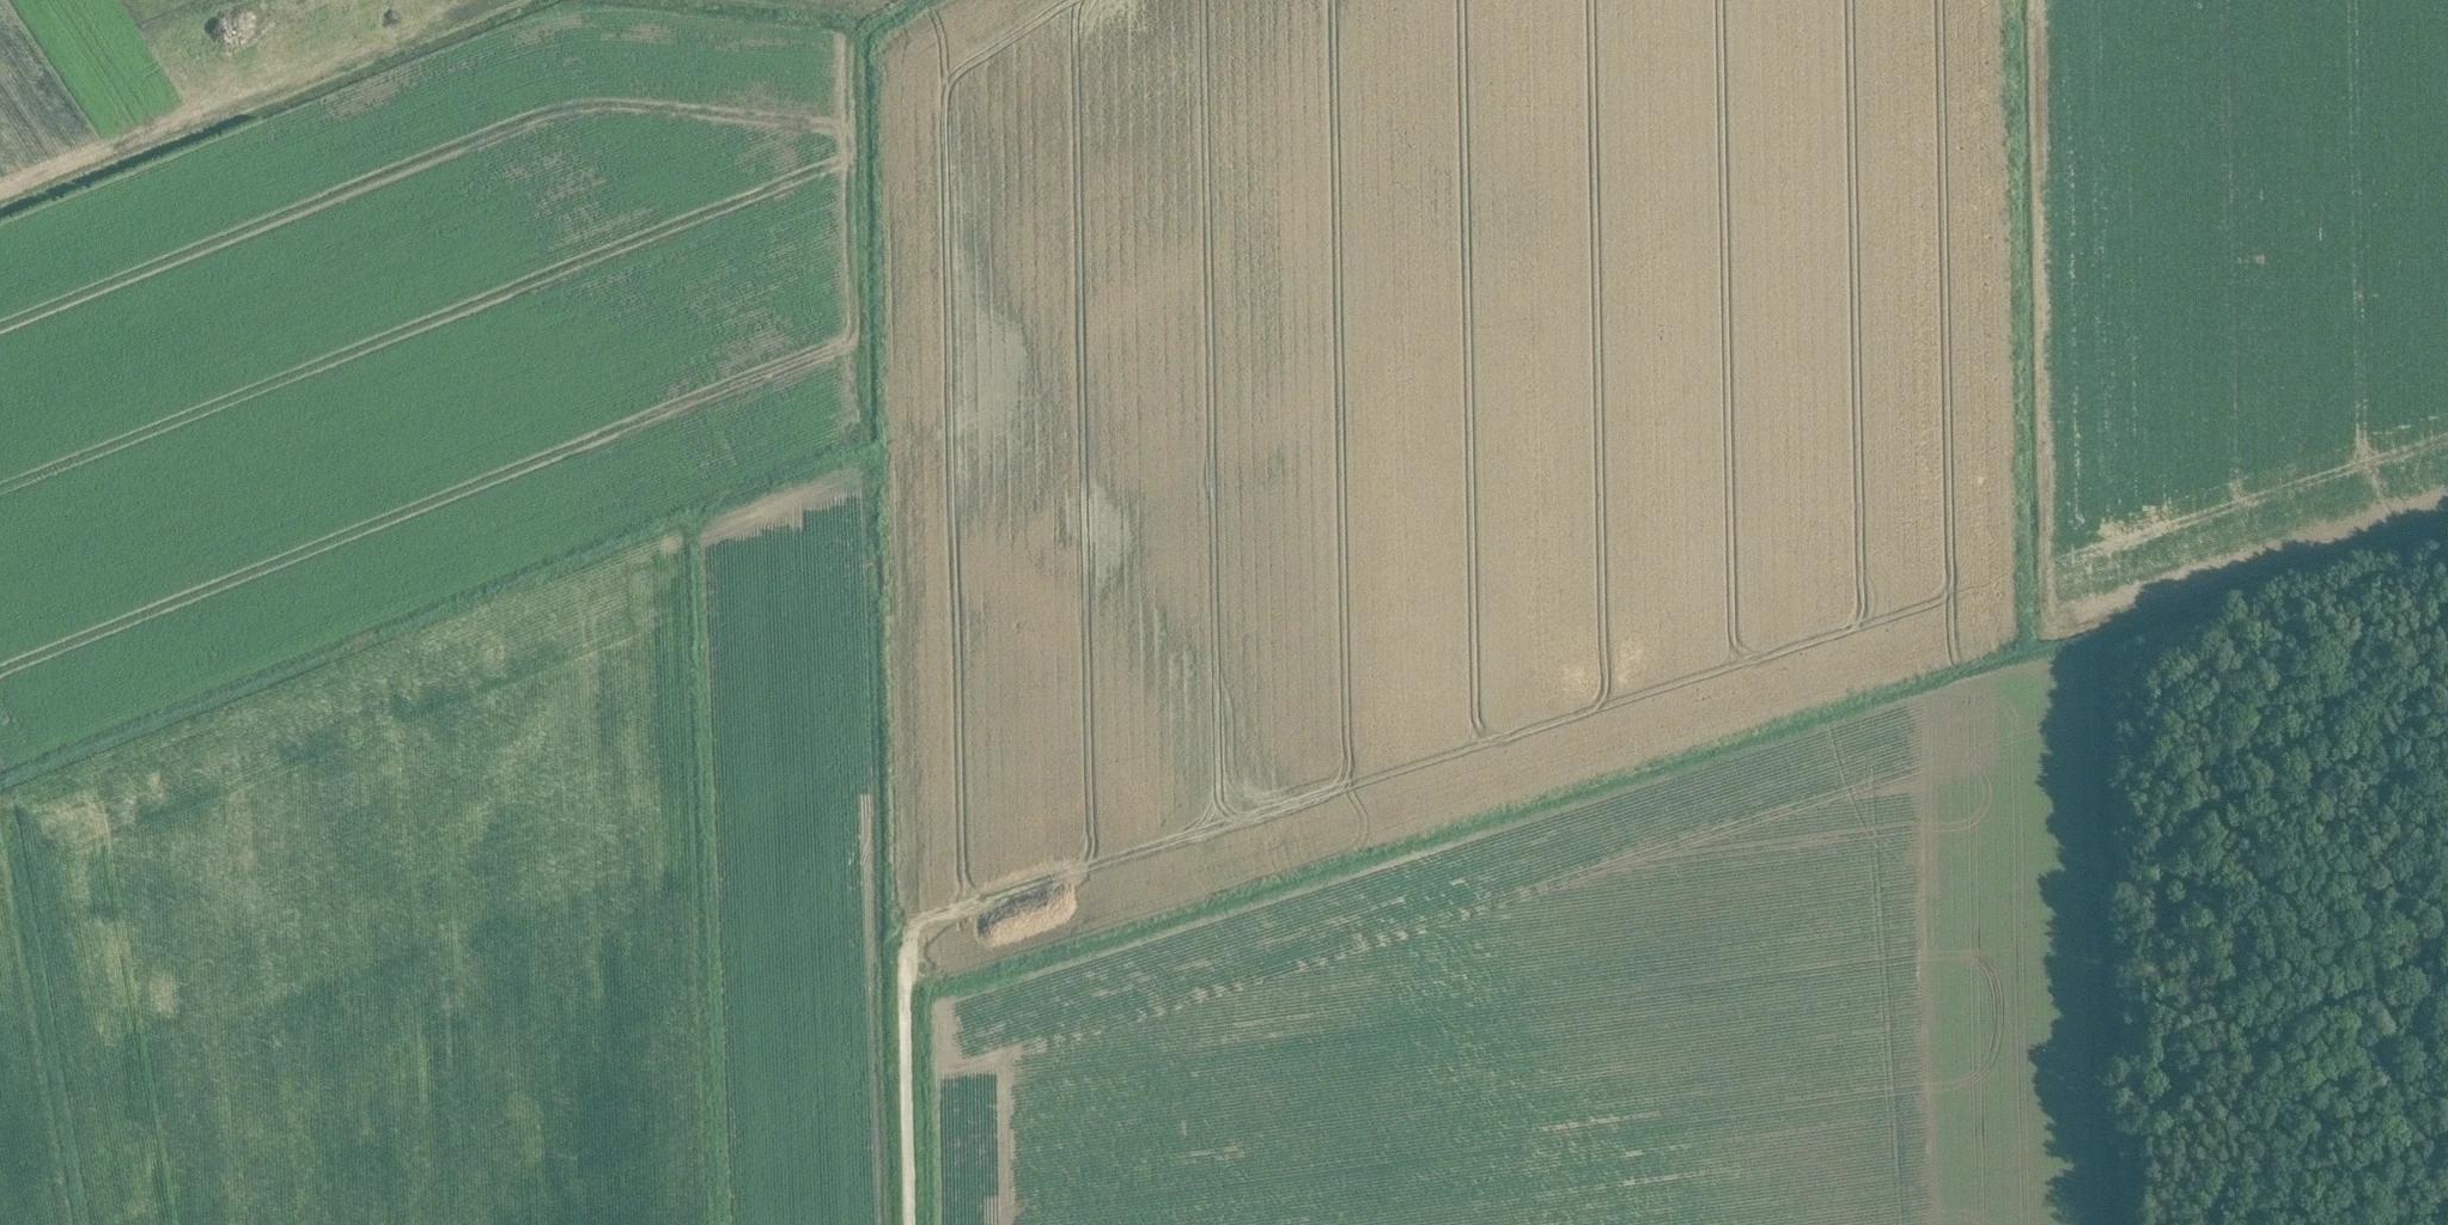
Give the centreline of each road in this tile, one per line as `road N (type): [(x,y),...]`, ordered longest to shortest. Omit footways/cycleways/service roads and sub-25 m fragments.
road 1 (unclassified): [(913,1224),(909,1005)]

